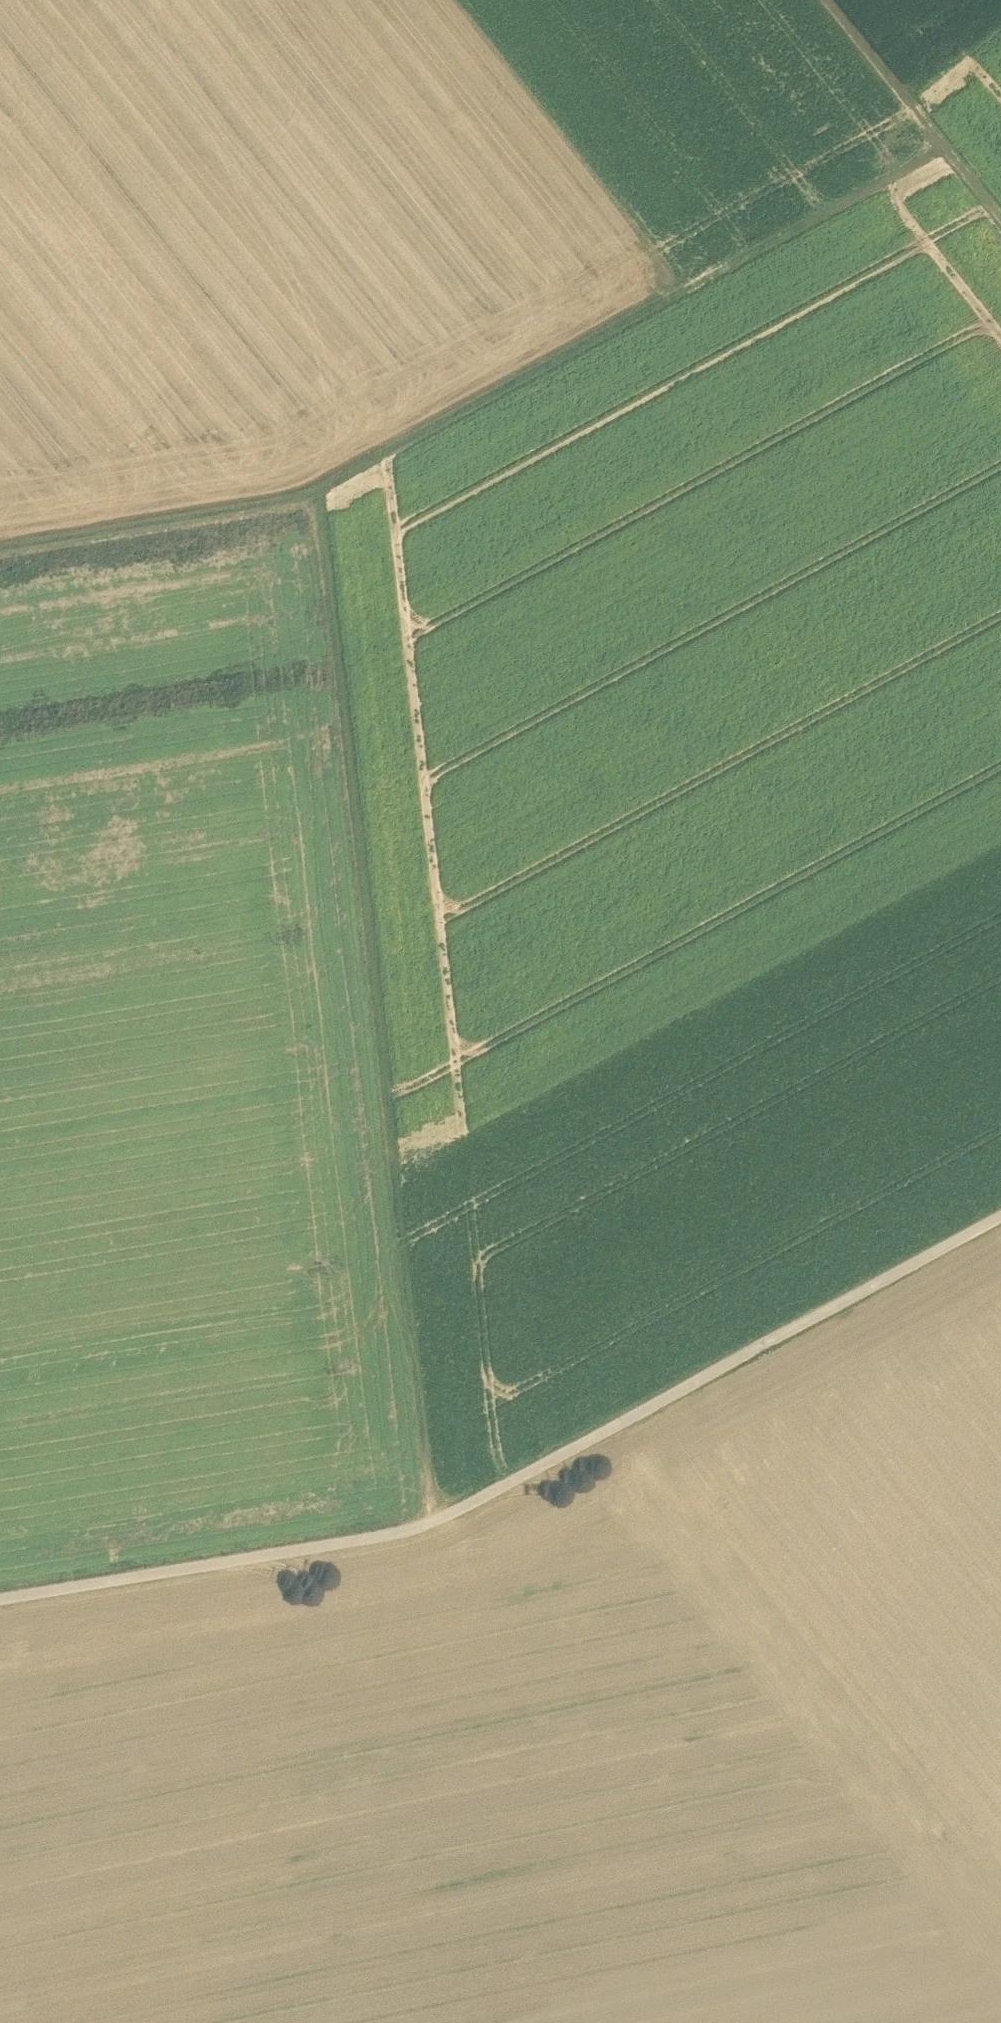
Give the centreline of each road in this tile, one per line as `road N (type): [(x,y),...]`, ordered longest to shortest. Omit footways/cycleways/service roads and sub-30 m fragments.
road 1 (track): [(0,1599),(401,1534),(452,1517),(1000,1217)]
road 2 (track): [(436,1522),(318,490)]
road 3 (track): [(947,146),(297,498)]
road 4 (track): [(0,551),(297,498)]
road 5 (track): [(828,0),(1000,216)]

